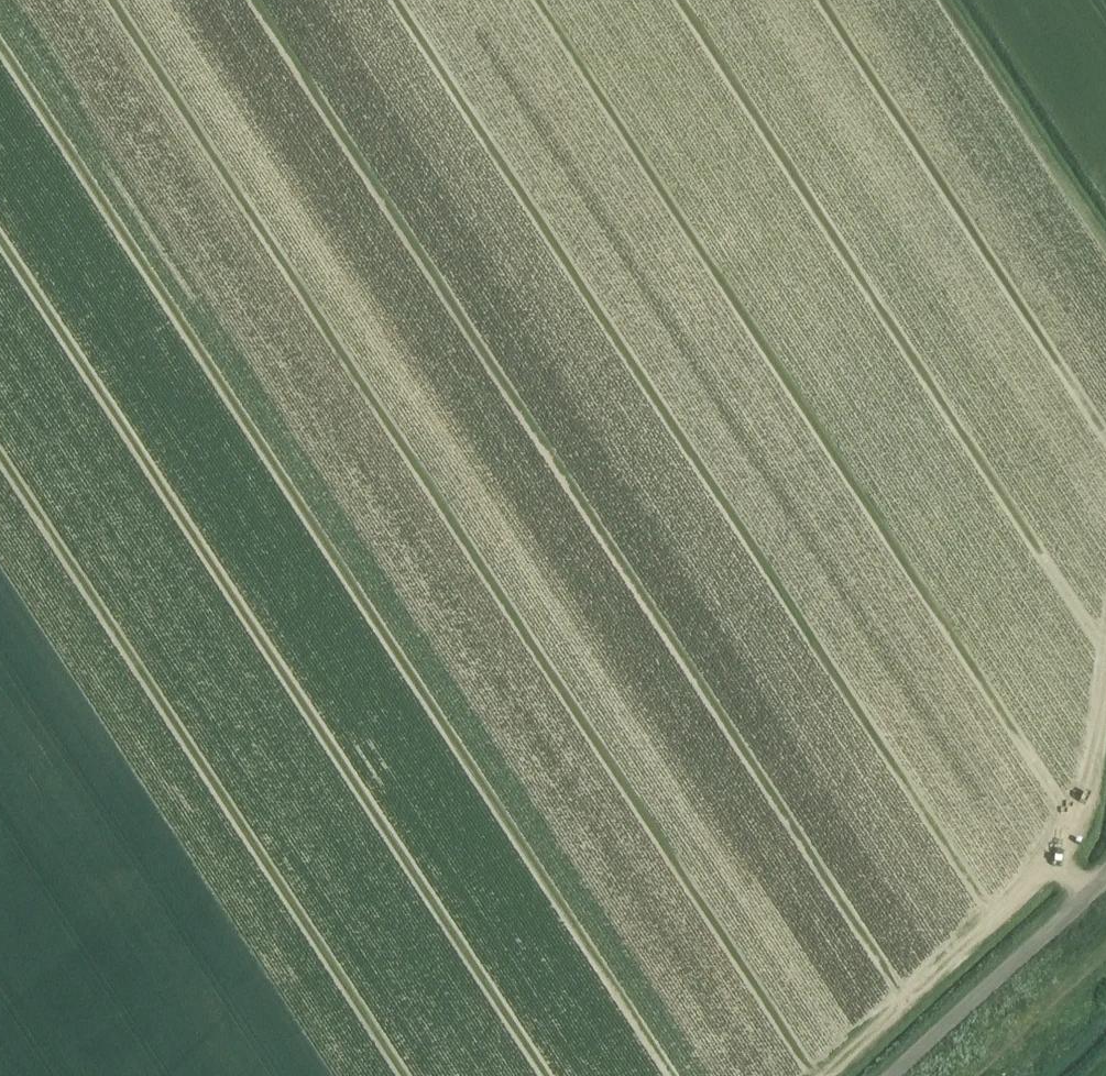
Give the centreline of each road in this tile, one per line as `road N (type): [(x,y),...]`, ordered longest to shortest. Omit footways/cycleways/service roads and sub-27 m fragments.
road 1 (track): [(1105,875),(893,1075)]

